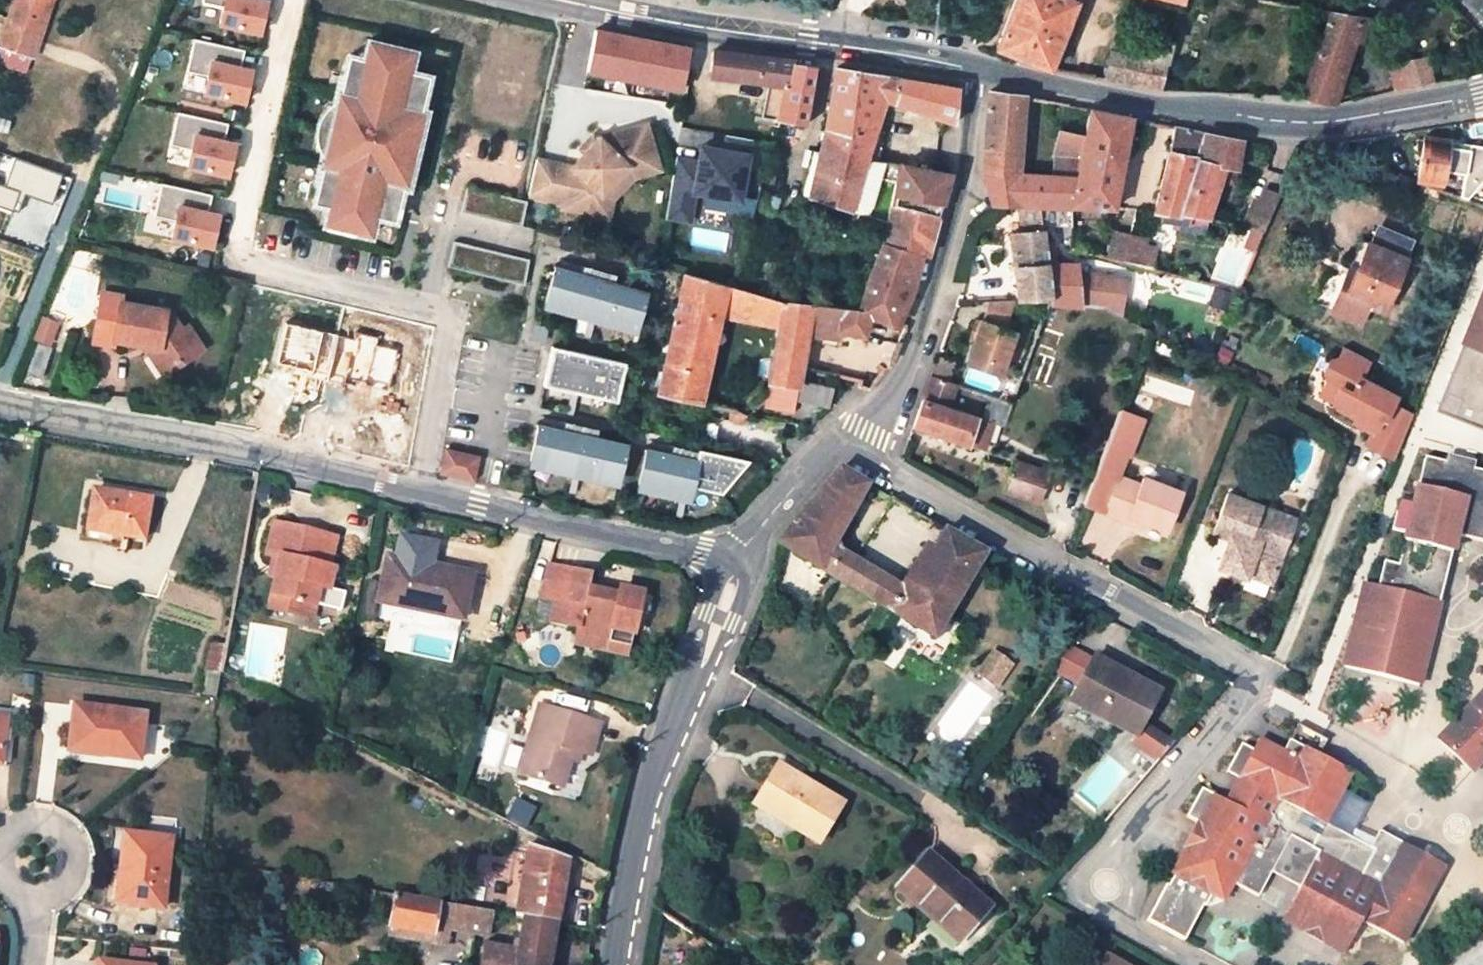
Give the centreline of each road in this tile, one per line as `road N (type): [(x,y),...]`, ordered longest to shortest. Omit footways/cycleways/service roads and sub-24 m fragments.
road 1 (residential): [(1207,964),(1127,922),(1106,884),(1126,839),(1261,671),(839,444)]
road 2 (unclassified): [(745,557),(630,547),(0,406)]
road 3 (secondary): [(1482,95),(1319,126),(1254,124),(976,70)]
road 4 (unclassified): [(613,964),(649,784),(745,557)]
road 5 (secondary): [(976,70),(563,0)]
road 6 (unclassified): [(976,70),(962,175),(922,324),(893,392),(839,444)]
road 7 (residential): [(36,901),(60,895),(75,876),(69,841),(35,829),(13,841),(5,864)]
road 8 (unclassified): [(839,444),(745,557)]

